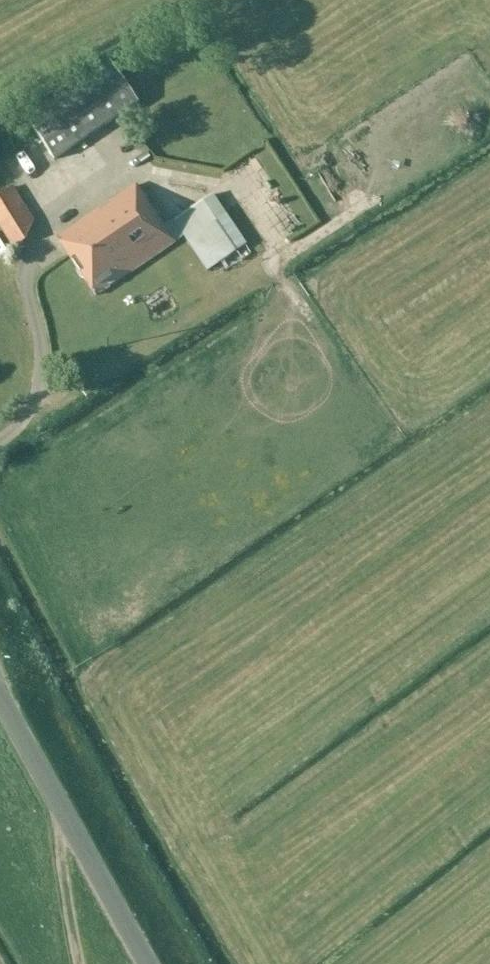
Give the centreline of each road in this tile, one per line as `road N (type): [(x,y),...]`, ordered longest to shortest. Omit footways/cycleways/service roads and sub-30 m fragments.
road 1 (tertiary): [(150,963),(0,697)]
road 2 (track): [(77,963),(59,850),(66,812)]

